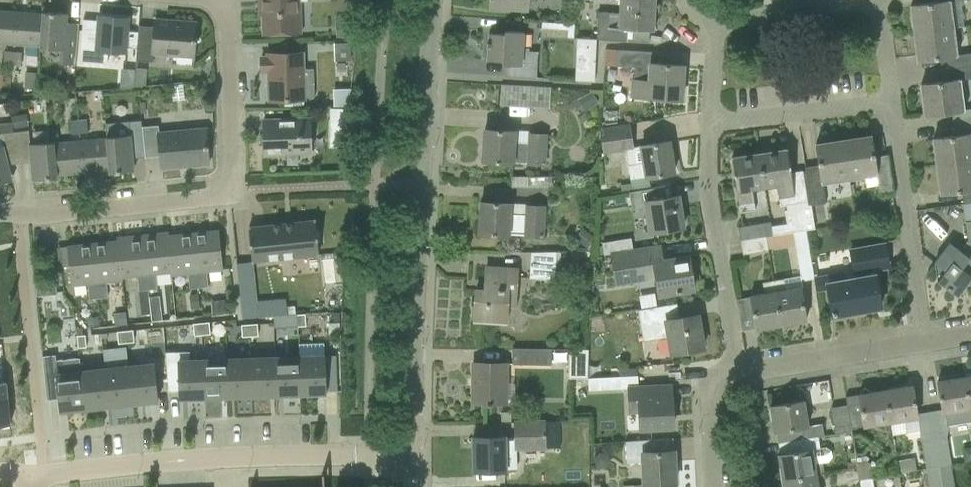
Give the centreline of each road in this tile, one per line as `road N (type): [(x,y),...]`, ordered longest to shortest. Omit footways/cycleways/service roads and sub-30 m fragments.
road 1 (residential): [(412,455),(432,0)]
road 2 (residential): [(24,477),(205,458),(412,455)]
road 3 (residential): [(891,102),(872,2),(737,18),(718,30)]
road 4 (residential): [(736,373),(708,197),(710,121)]
road 5 (residential): [(924,341),(891,102)]
road 6 (residential): [(231,190),(224,197),(38,216),(0,213)]
road 7 (residential): [(231,190),(225,14),(213,0)]
road 8 (residential): [(736,373),(924,341)]
road 9 (residential): [(710,121),(891,102)]
road 10 (residential): [(714,486),(711,387),(736,373)]

